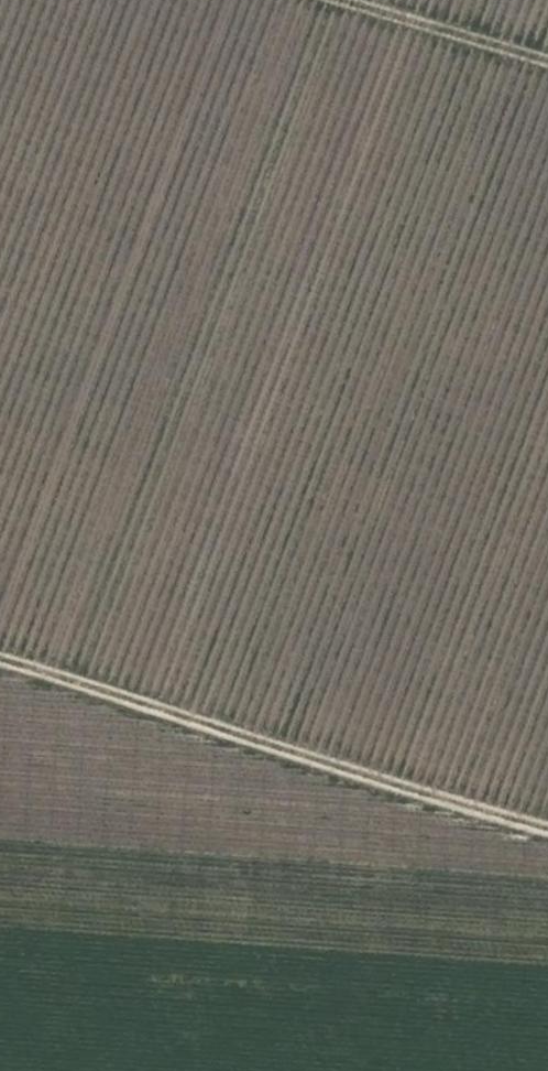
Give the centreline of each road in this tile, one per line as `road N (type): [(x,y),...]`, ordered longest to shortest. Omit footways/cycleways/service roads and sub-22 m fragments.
road 1 (track): [(547,829),(0,655)]
road 2 (track): [(342,0),(547,61)]

